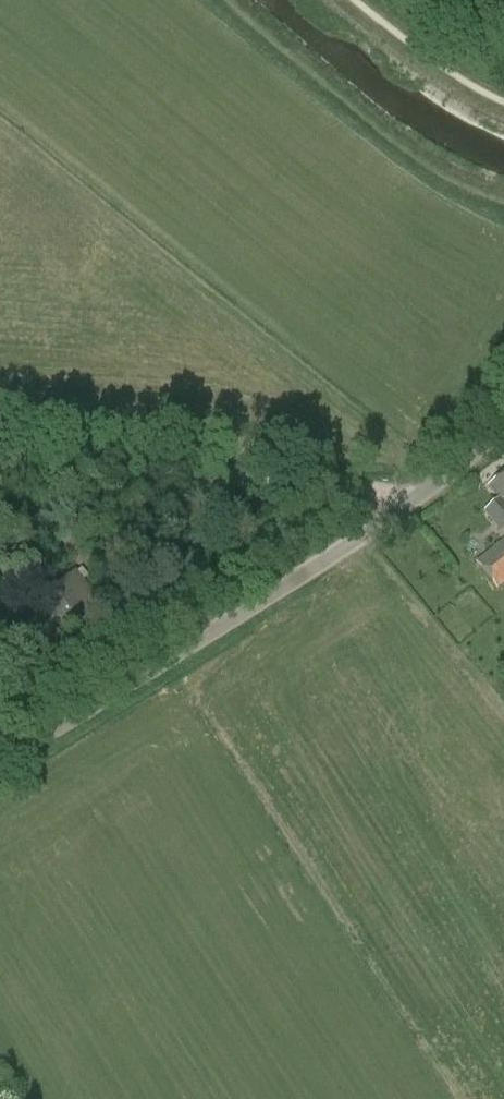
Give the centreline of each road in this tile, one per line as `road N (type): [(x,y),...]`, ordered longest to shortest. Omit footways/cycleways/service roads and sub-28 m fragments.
road 1 (unclassified): [(0,764),(358,540),(503,428)]
road 2 (track): [(0,464),(391,488),(414,500)]
road 3 (track): [(219,0),(424,164),(503,199)]

